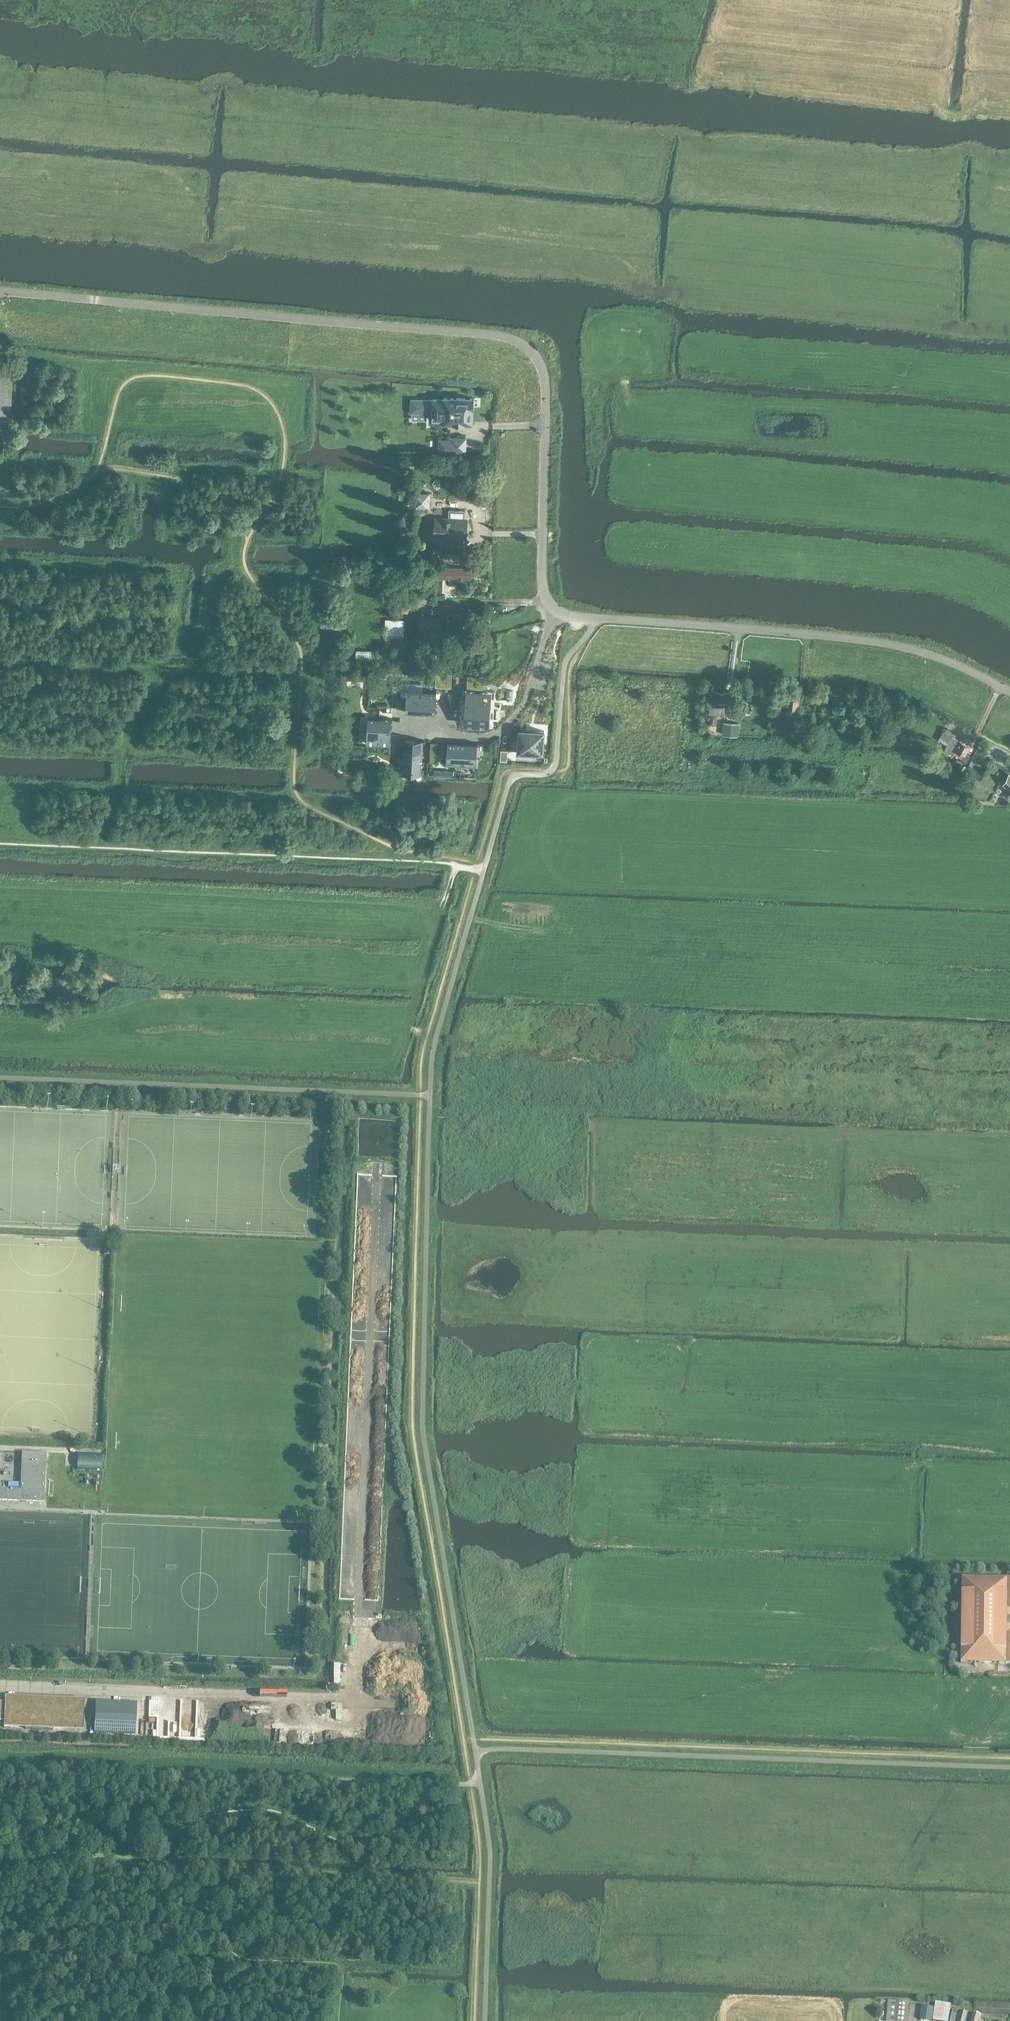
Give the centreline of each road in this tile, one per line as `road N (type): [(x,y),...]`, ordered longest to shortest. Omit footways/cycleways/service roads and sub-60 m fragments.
road 1 (unclassified): [(1009,692),(921,650),(555,611),(543,588),(545,378),(539,358),(515,341),(0,292)]
road 2 (track): [(442,911),(407,1030),(429,1035)]

